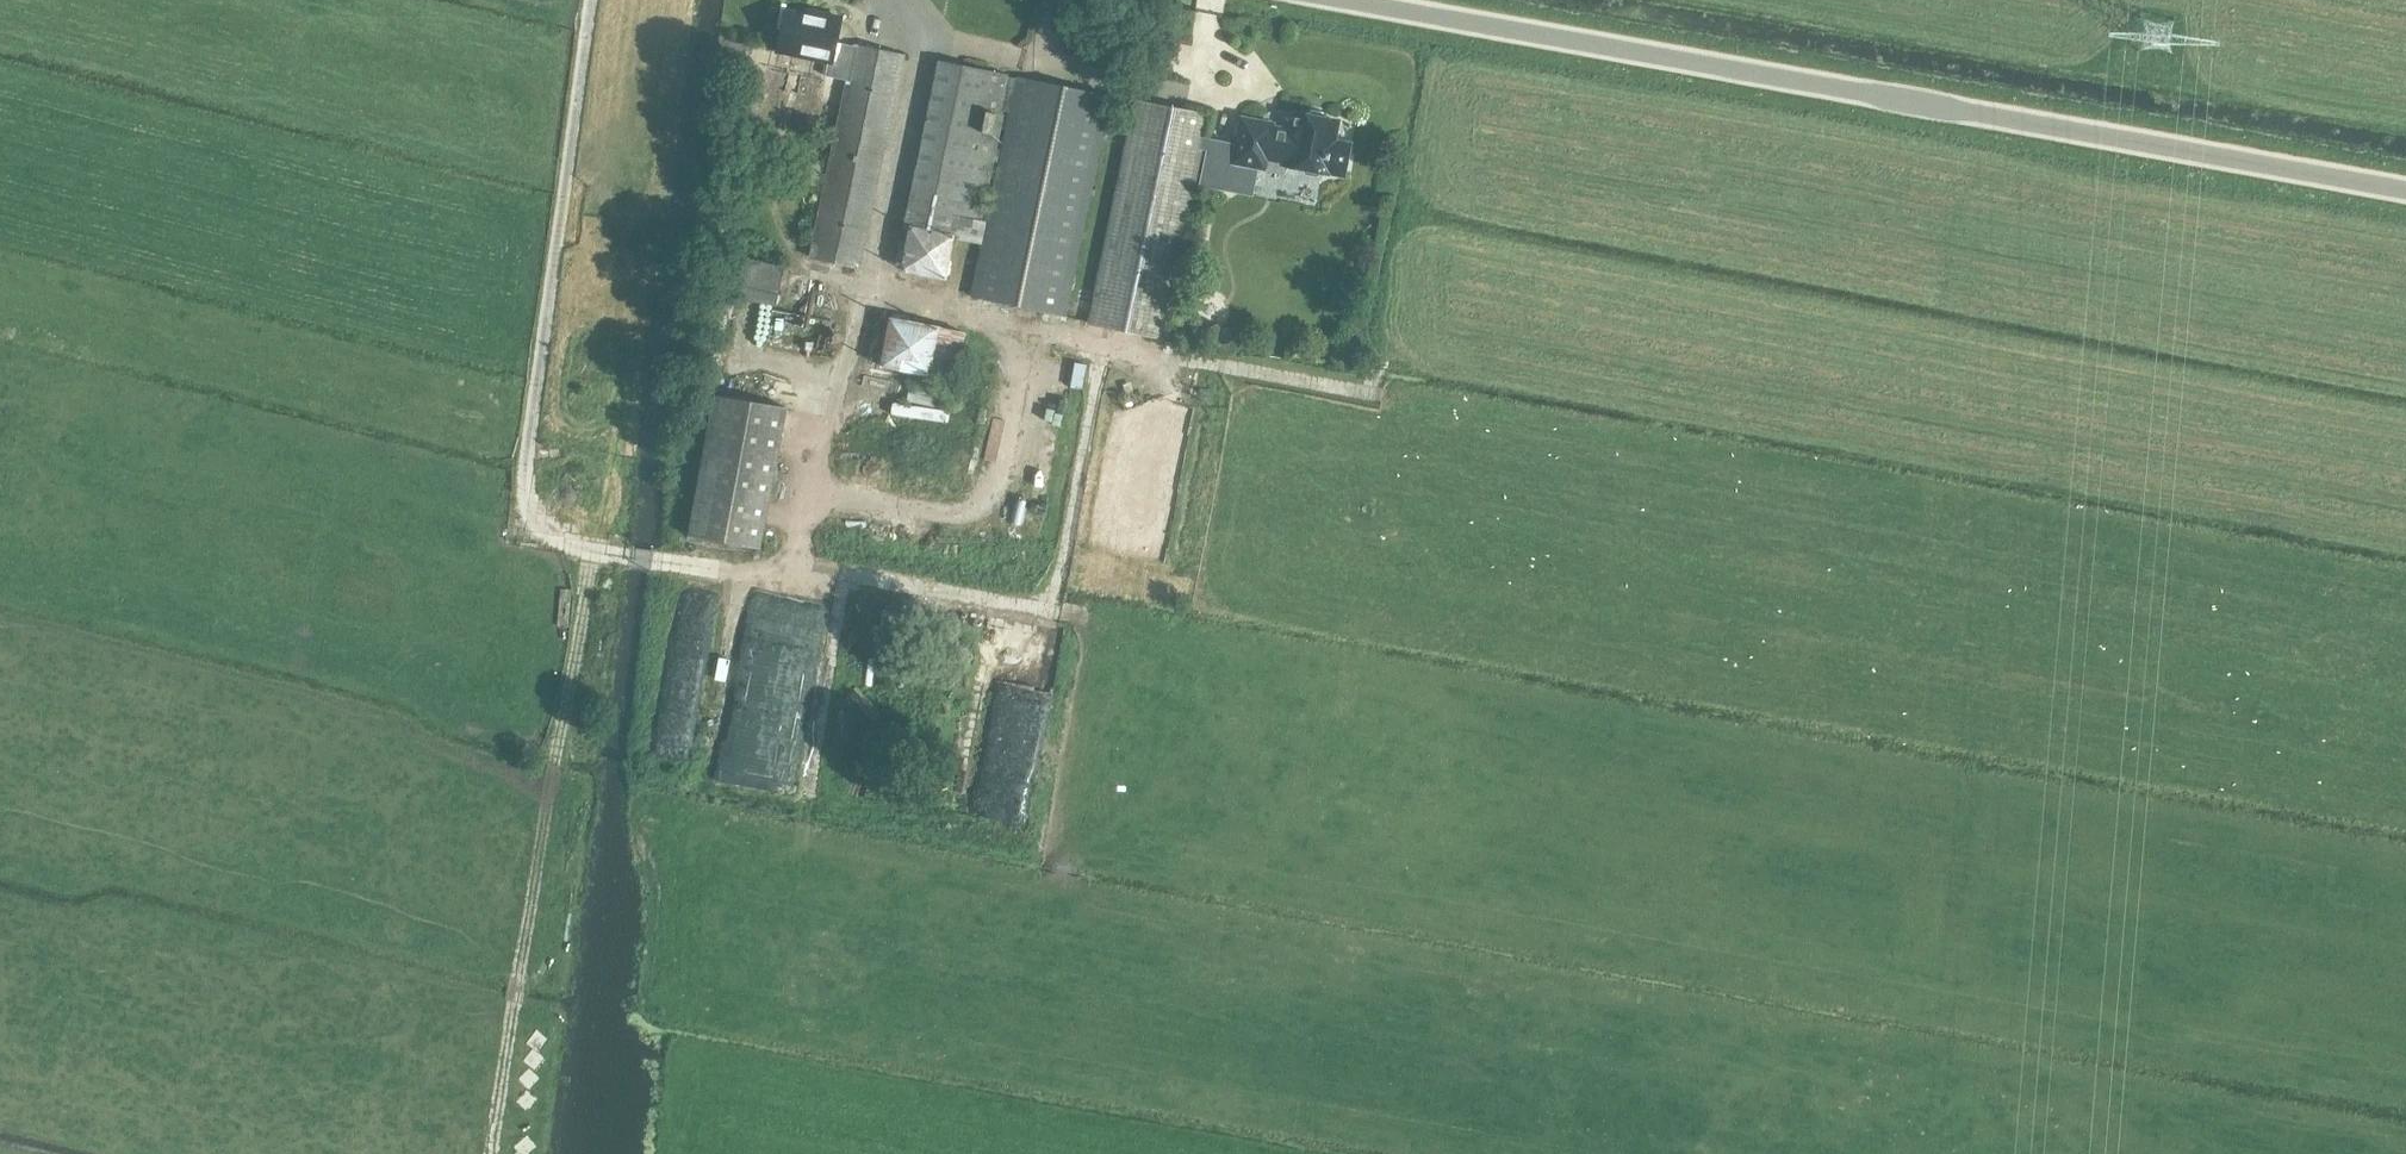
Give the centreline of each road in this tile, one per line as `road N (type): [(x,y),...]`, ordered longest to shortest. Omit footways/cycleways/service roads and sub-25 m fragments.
road 1 (track): [(590,0),(525,447),(526,497),(544,537),(599,551),(495,1153)]
road 2 (unclassified): [(2405,189),(1367,0)]
road 3 (track): [(732,571),(599,551)]

